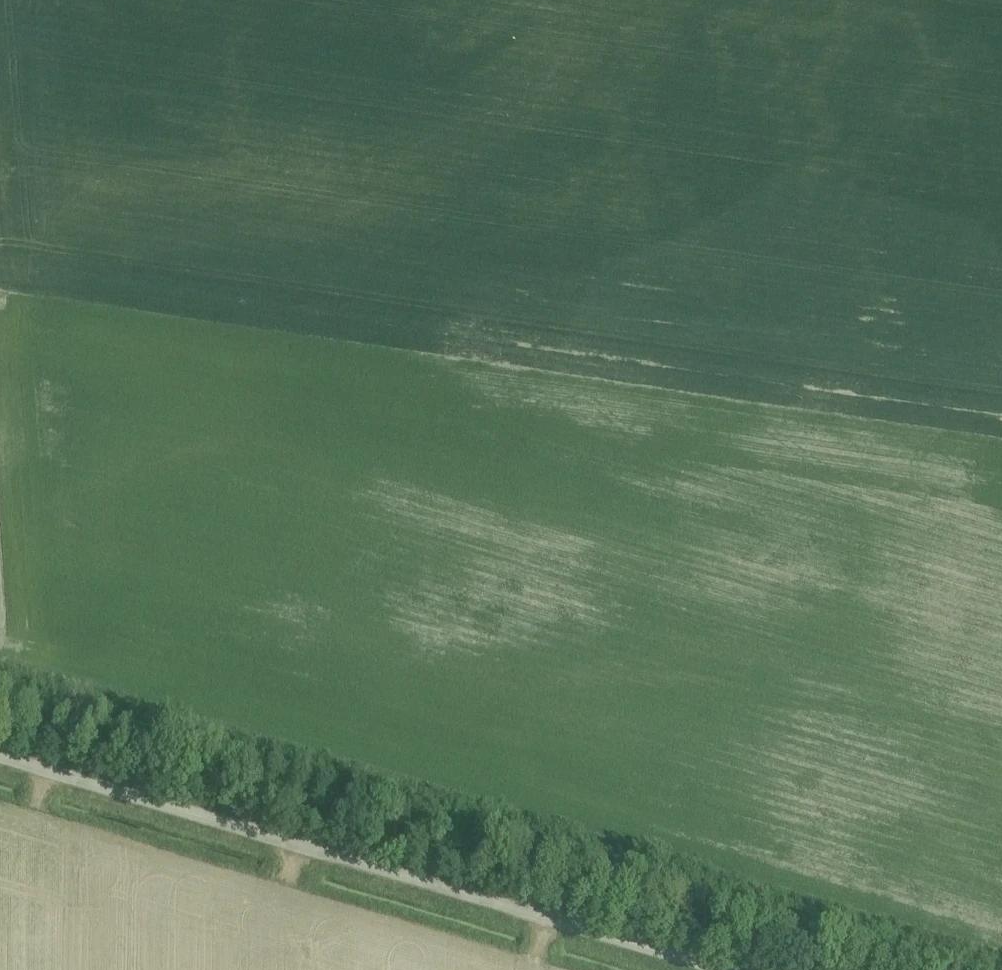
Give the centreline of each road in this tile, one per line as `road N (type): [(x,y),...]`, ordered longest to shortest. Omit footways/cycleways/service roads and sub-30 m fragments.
road 1 (unclassified): [(704,969),(0,764)]

